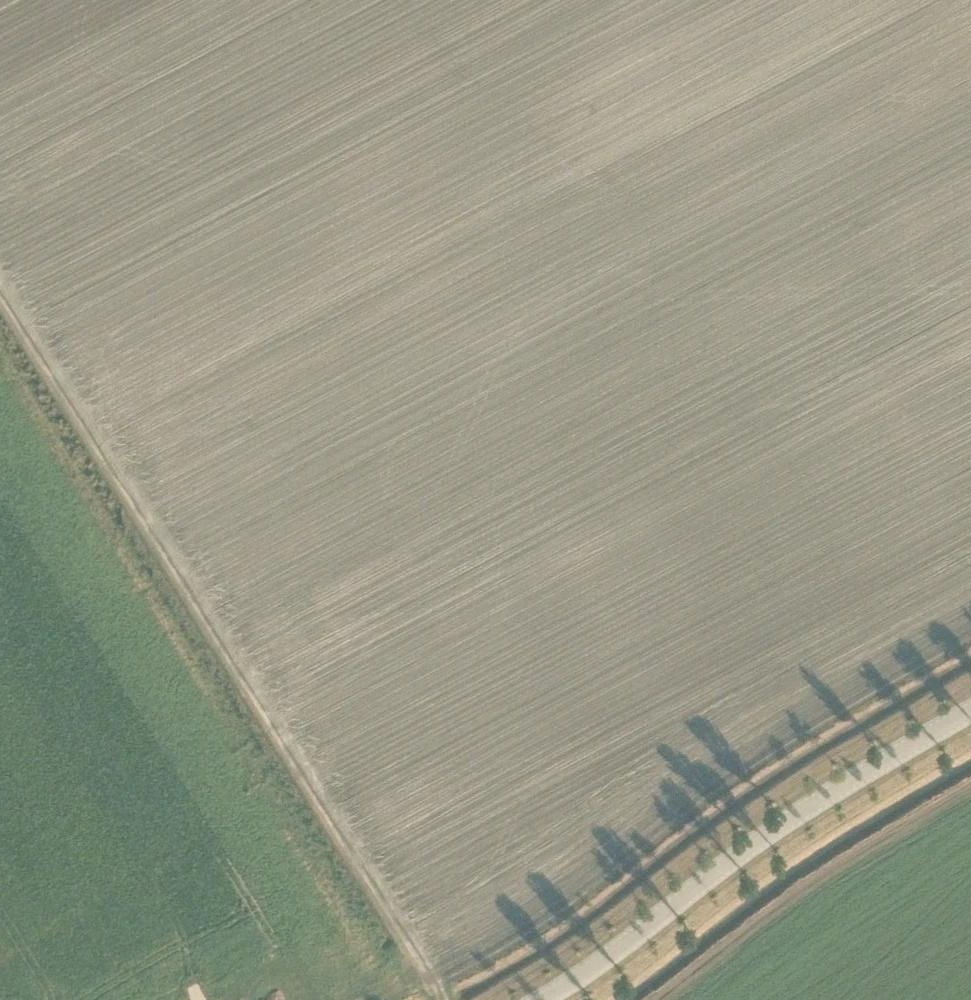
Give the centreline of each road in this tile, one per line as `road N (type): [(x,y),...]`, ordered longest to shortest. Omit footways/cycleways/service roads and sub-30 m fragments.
road 1 (tertiary): [(540,999),(773,826),(970,710)]

